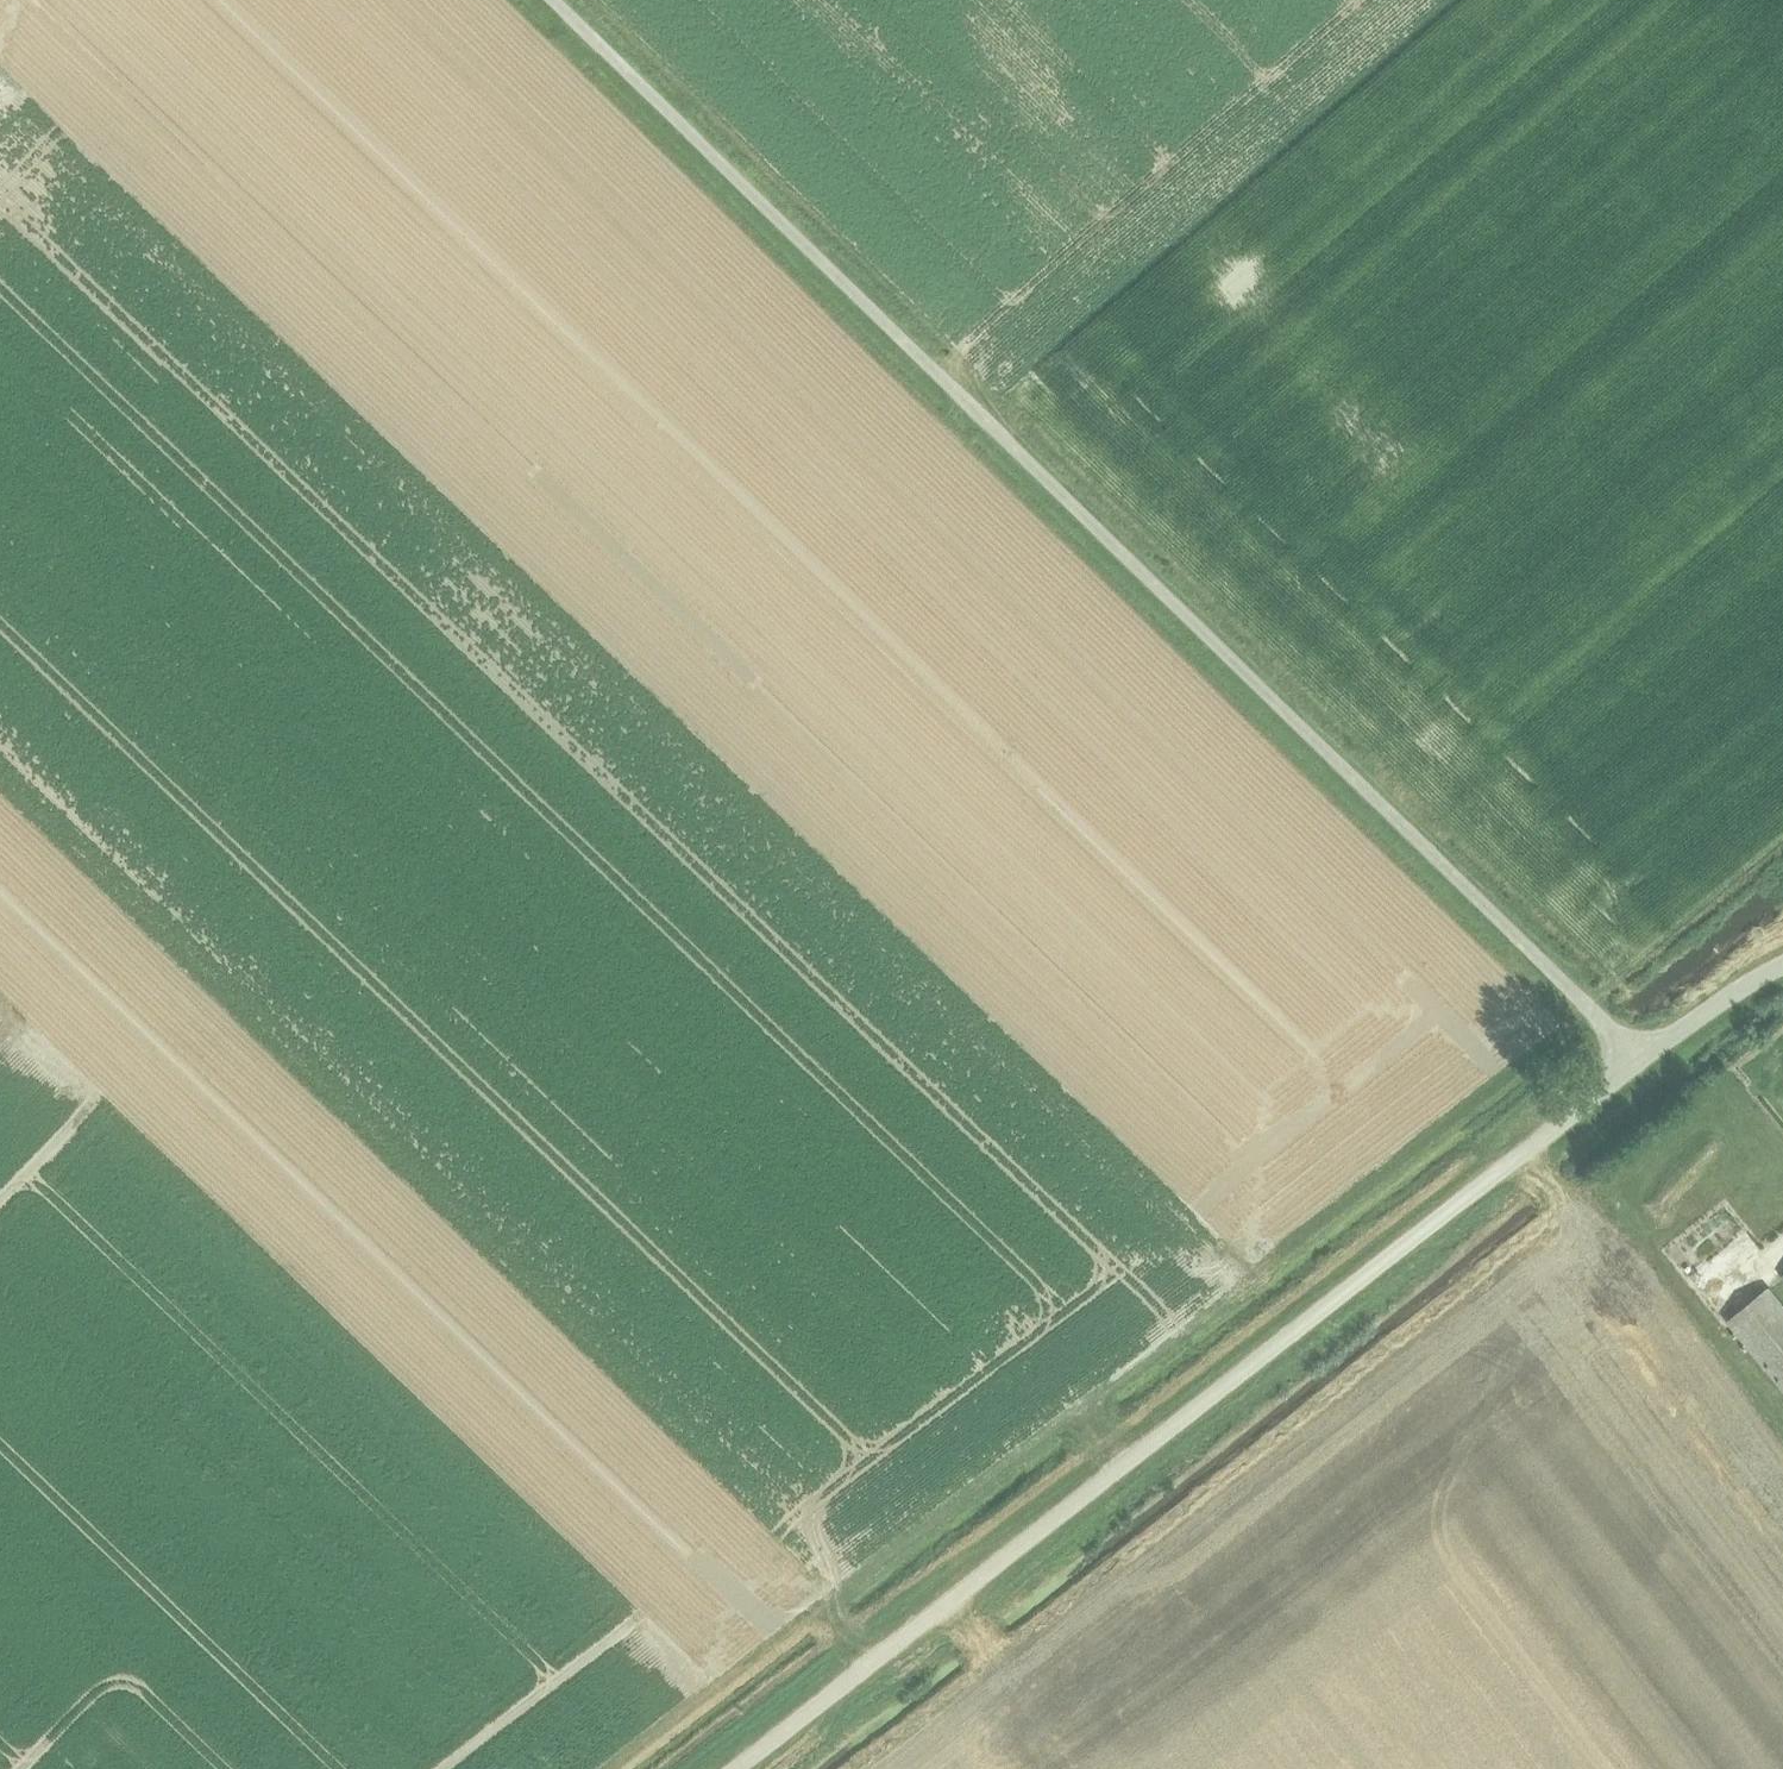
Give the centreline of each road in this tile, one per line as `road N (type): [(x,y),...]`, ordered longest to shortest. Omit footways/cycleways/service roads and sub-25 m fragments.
road 1 (unclassified): [(1635,1062),(1587,1005),(552,0)]
road 2 (unclassified): [(735,1768),(1635,1062)]
road 3 (unclassified): [(1635,1062),(1782,964)]

